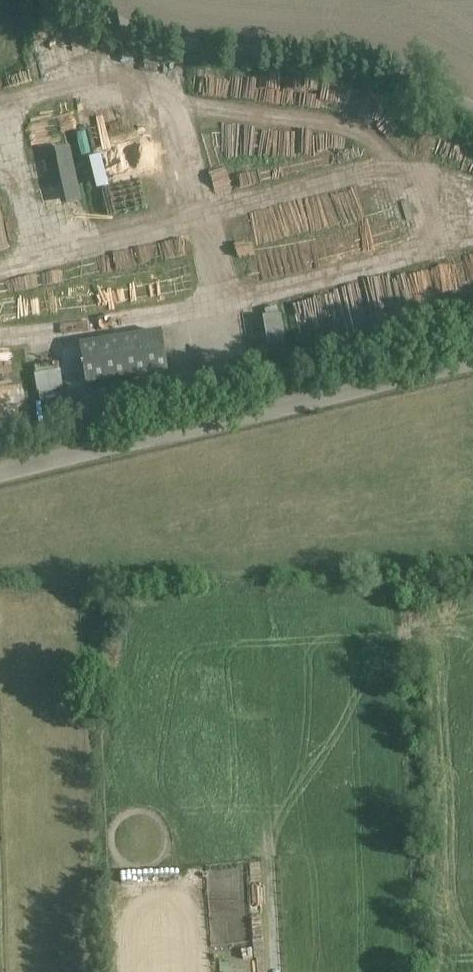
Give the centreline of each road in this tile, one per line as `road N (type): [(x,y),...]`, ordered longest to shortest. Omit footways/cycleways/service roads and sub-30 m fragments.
road 1 (unclassified): [(0,268),(472,142)]
road 2 (unclassified): [(0,477),(472,365)]
road 3 (unclassified): [(472,112),(395,72),(132,31),(84,0)]

